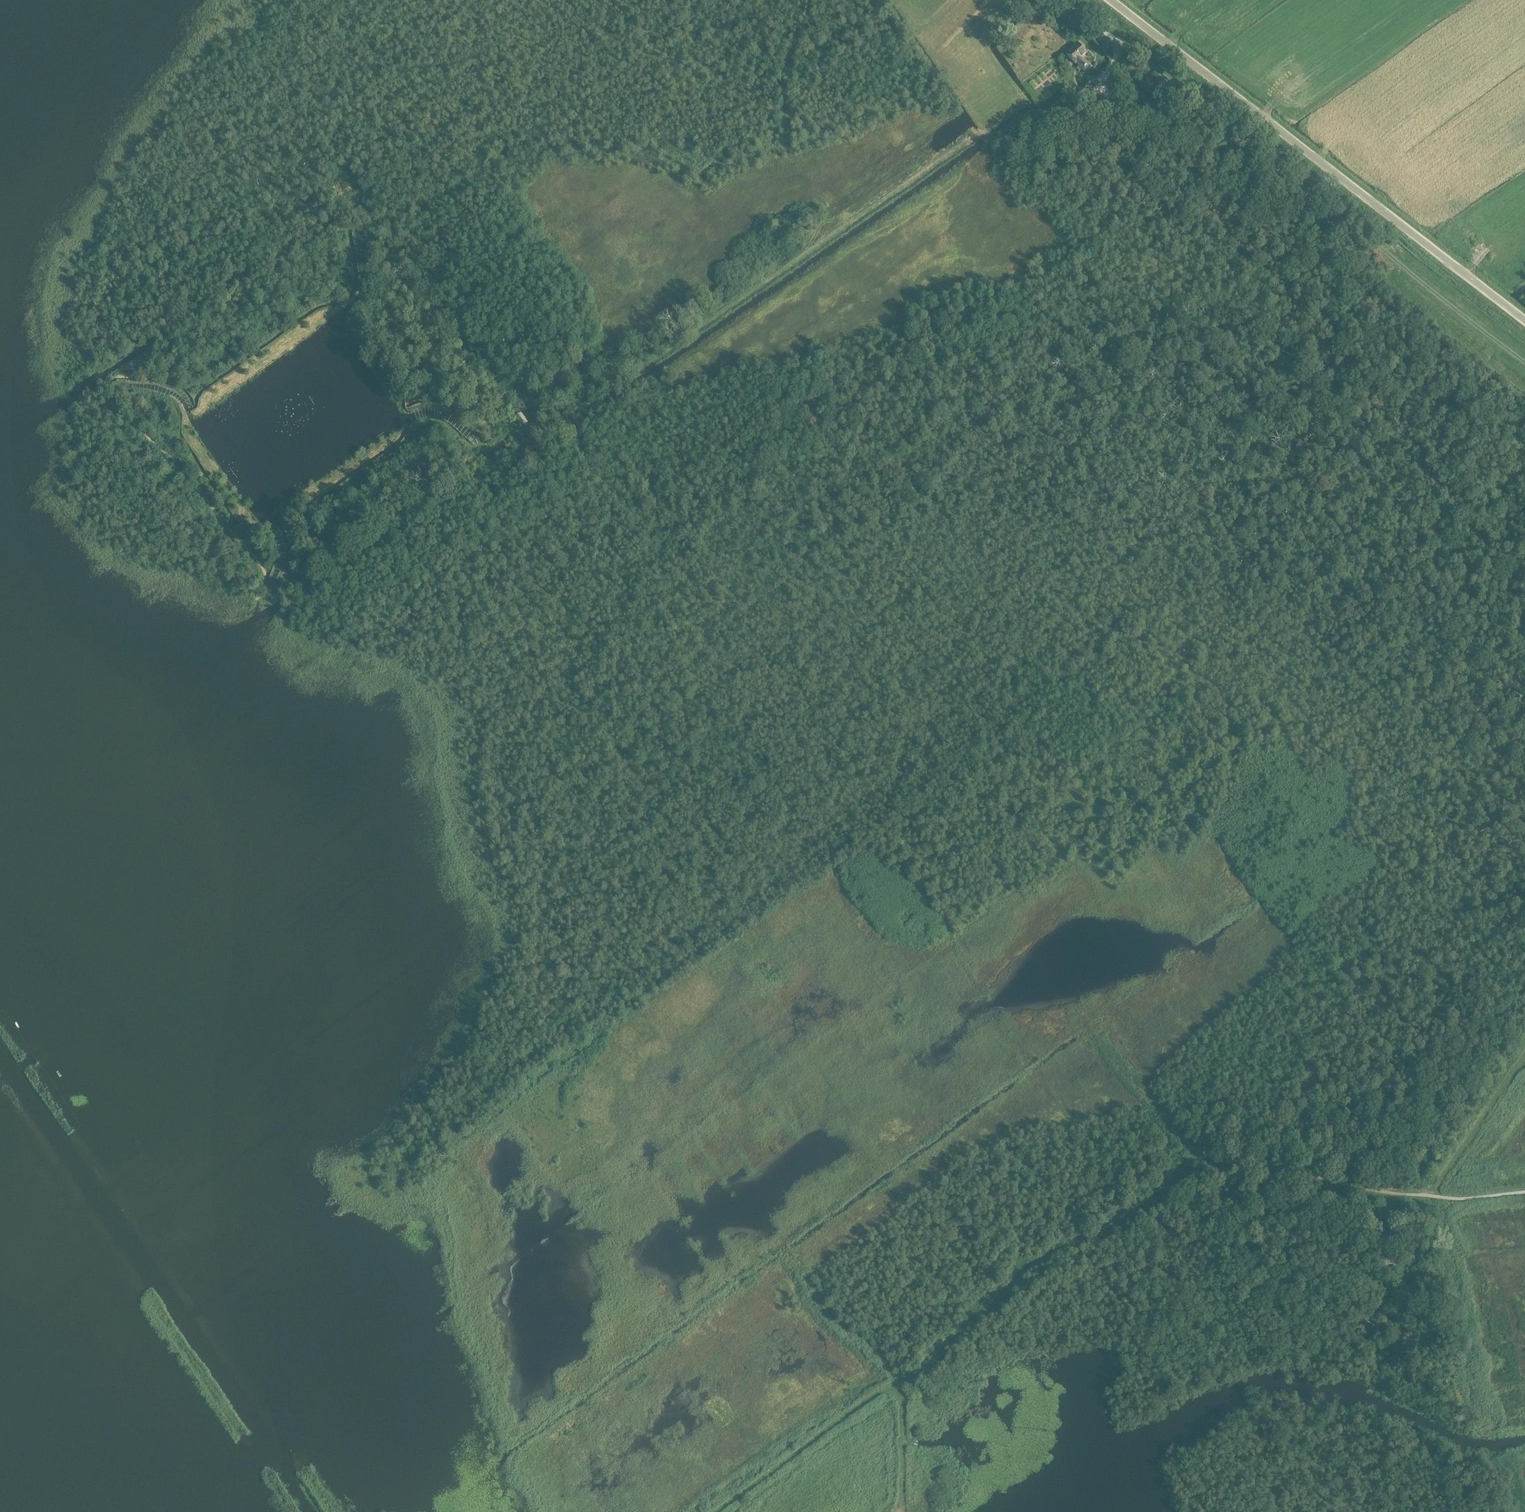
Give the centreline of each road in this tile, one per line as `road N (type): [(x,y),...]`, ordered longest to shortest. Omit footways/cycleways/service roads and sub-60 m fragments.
road 1 (track): [(1524,364),(1062,0)]
road 2 (unclassified): [(1524,323),(1109,0)]

